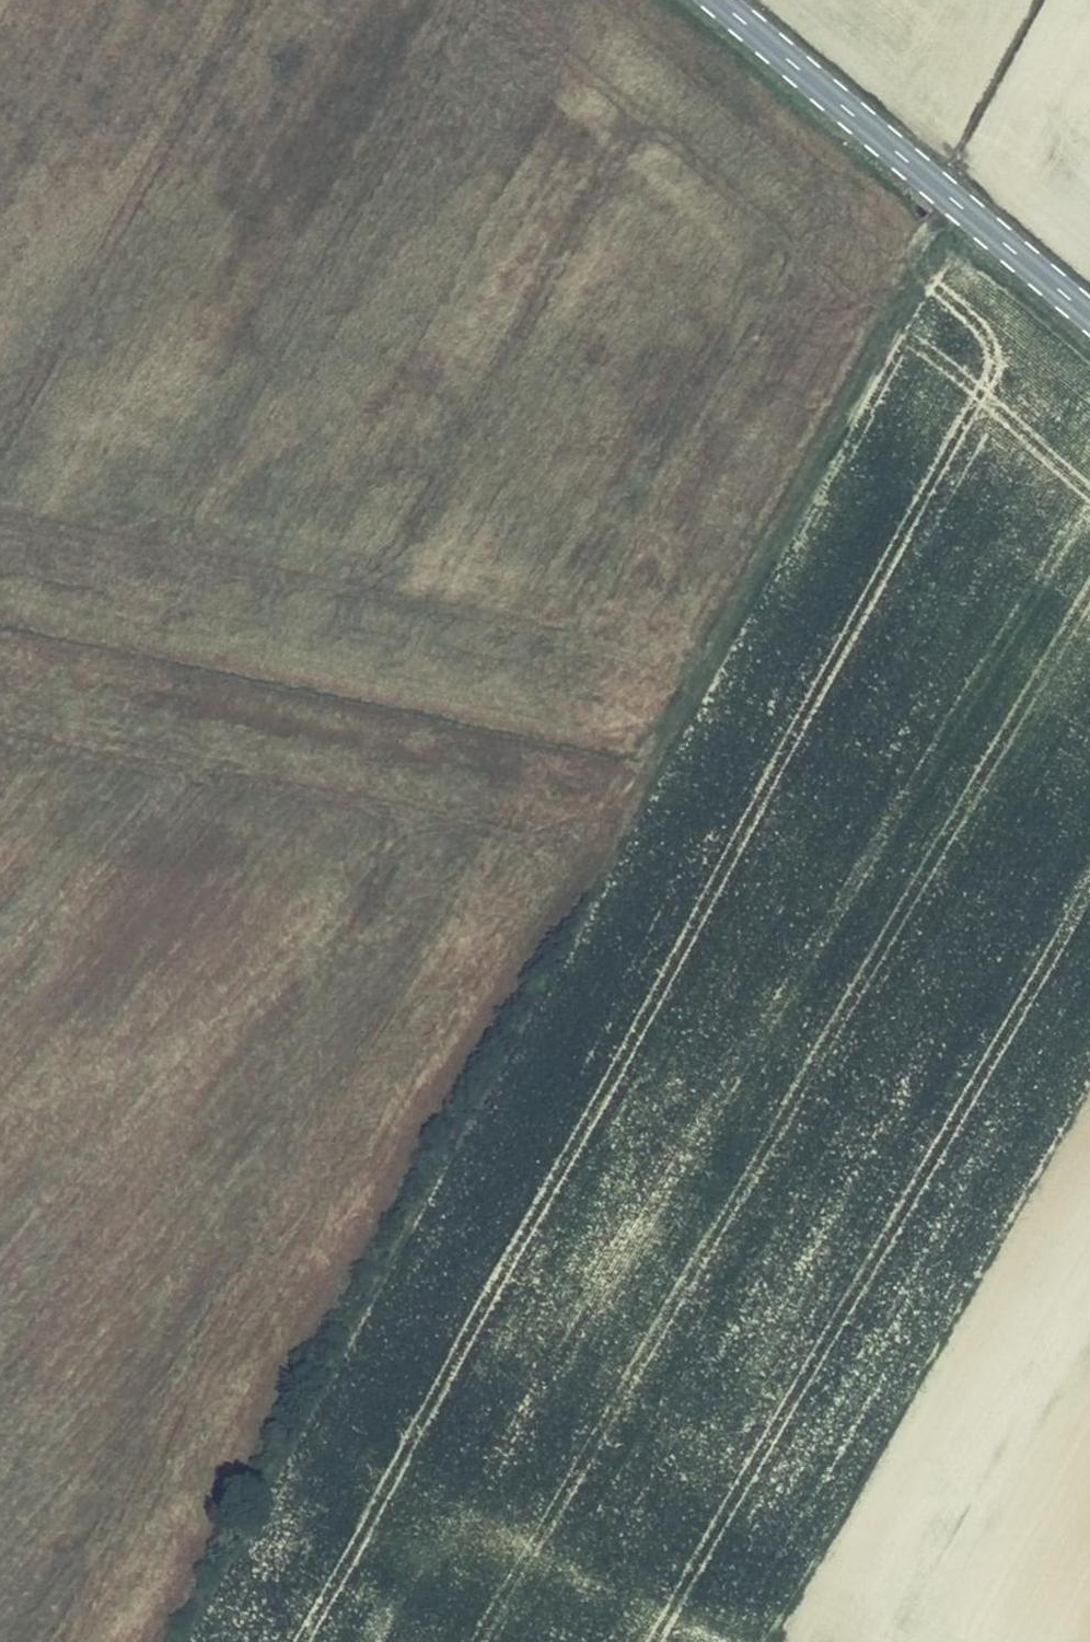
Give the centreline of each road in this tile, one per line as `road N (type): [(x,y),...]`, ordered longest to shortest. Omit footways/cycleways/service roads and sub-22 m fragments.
road 1 (secondary): [(1089,316),(717,0)]

